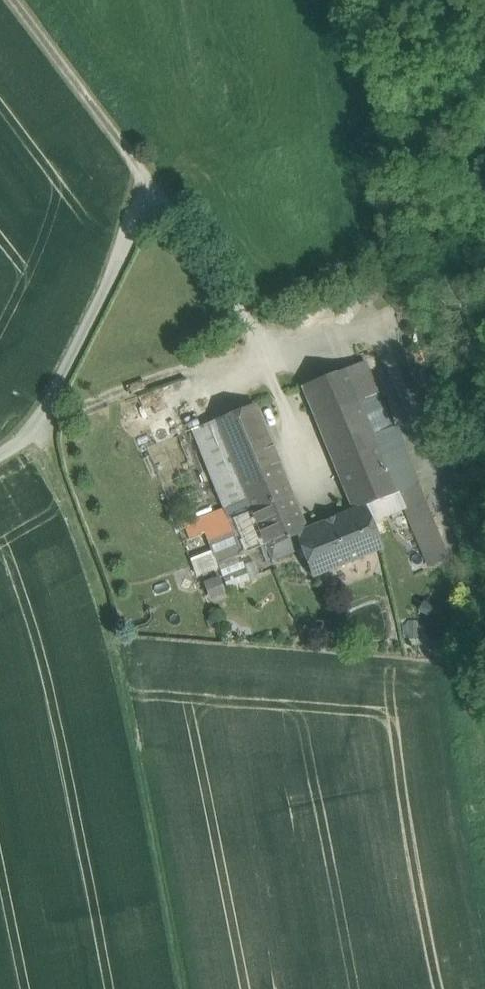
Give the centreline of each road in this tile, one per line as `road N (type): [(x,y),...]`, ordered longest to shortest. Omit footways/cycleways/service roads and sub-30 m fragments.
road 1 (track): [(154,192),(32,433),(0,453)]
road 2 (track): [(32,433),(273,338)]

